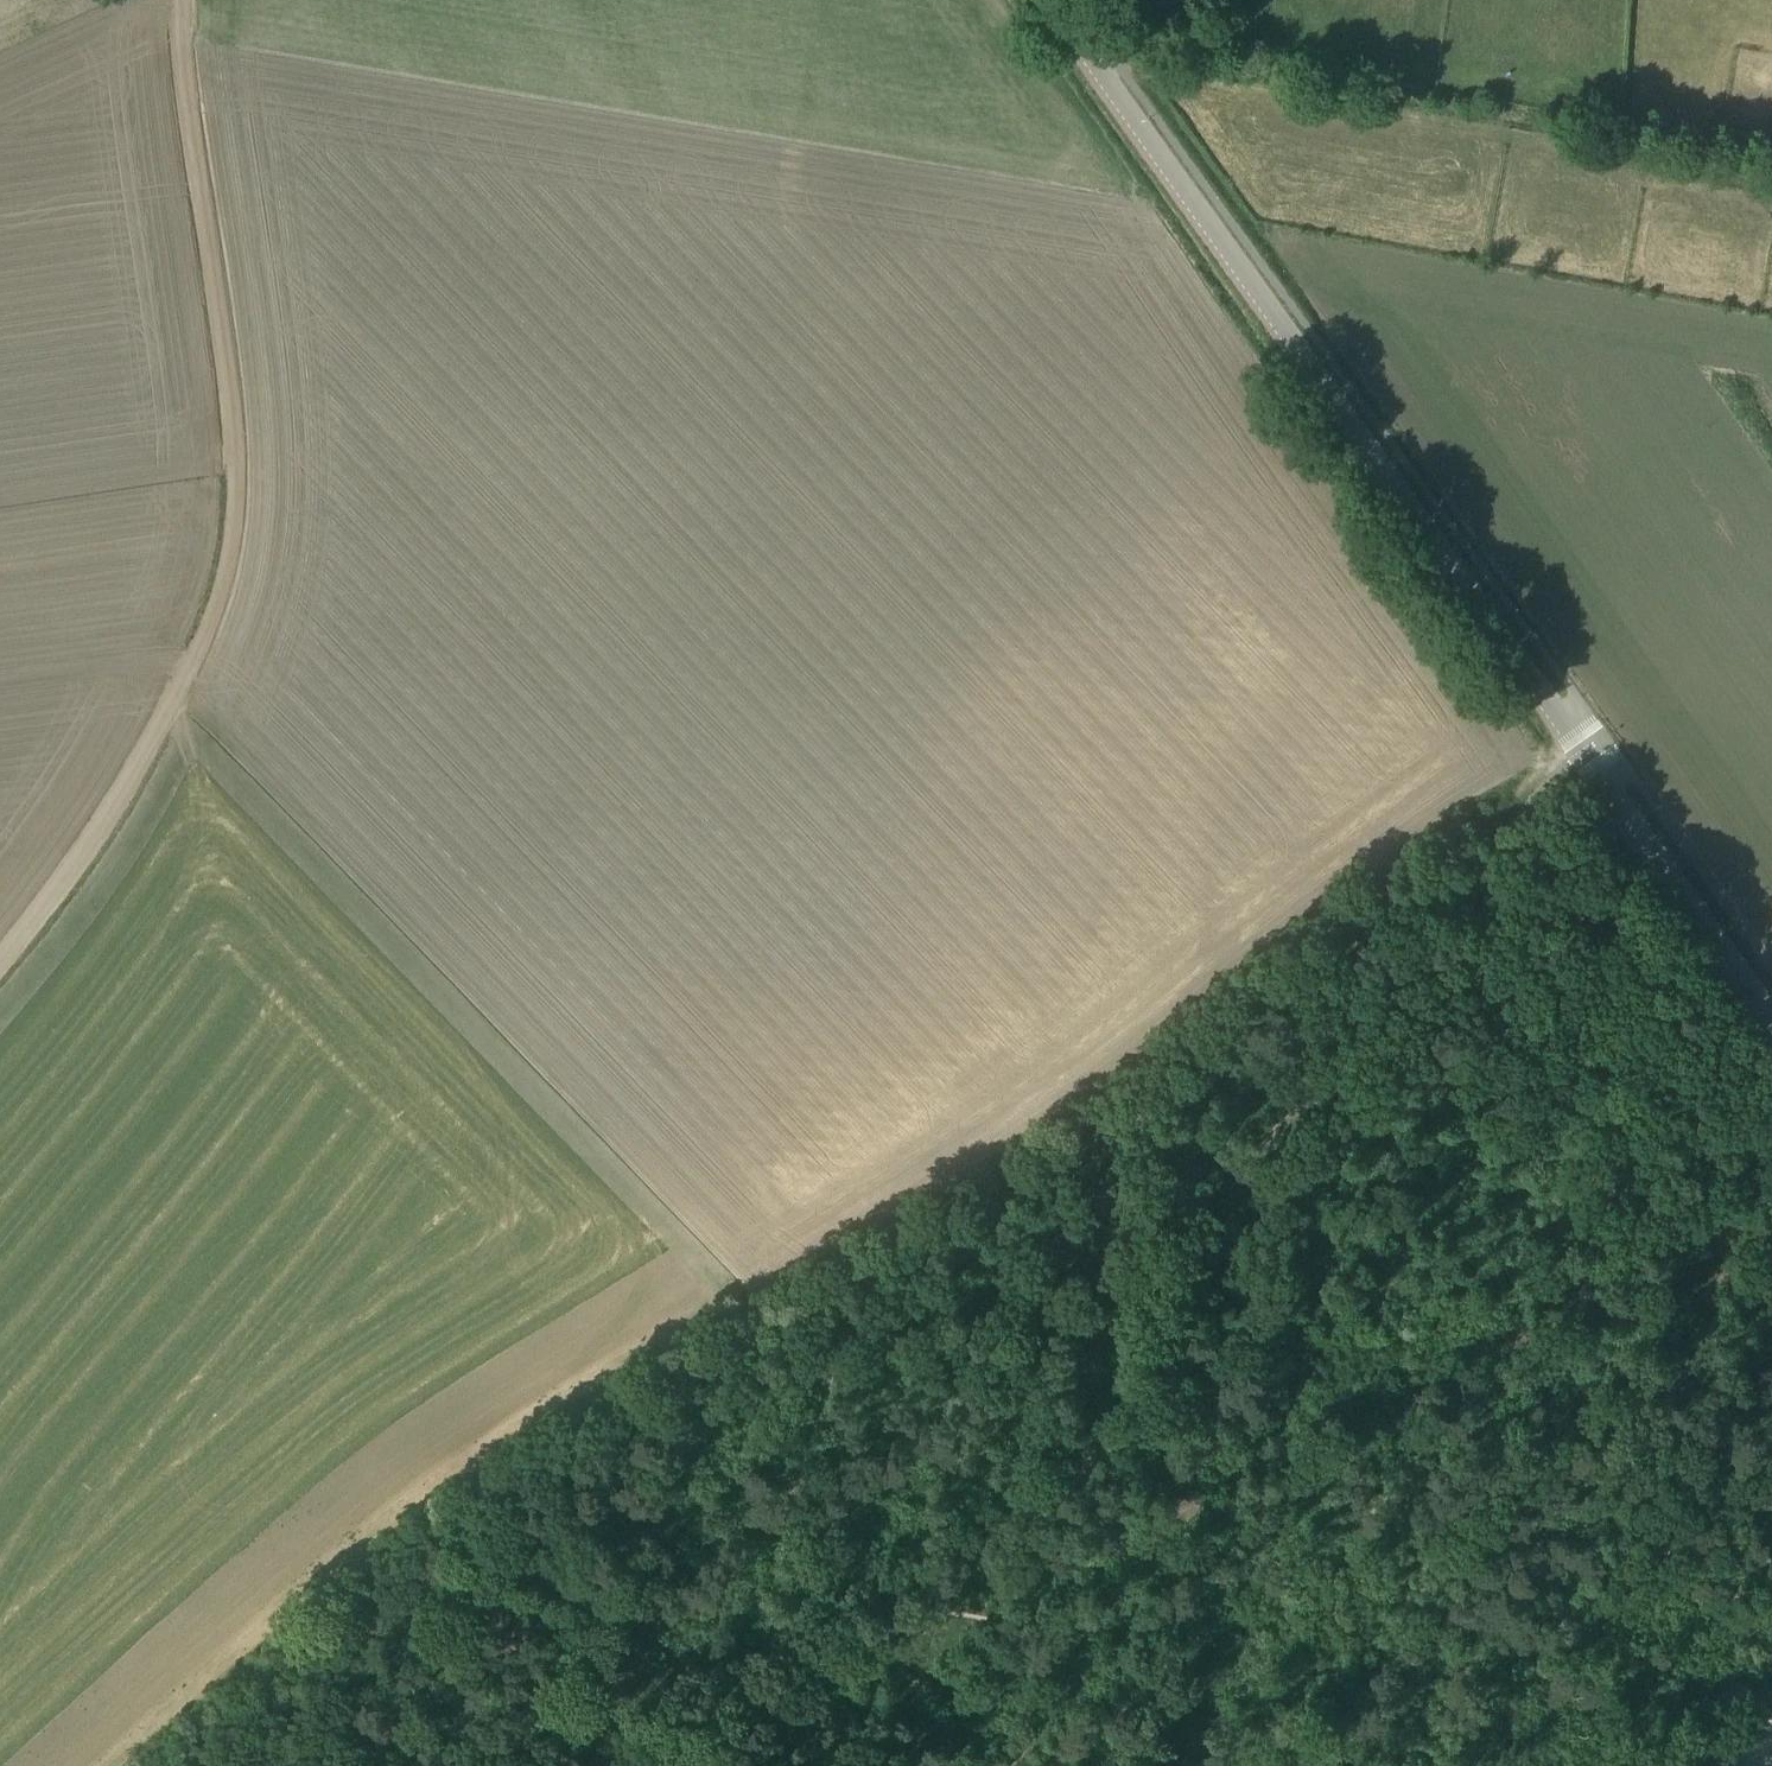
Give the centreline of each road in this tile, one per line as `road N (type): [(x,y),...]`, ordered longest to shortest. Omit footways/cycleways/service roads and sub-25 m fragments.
road 1 (unclassified): [(1051,0),(1771,1026)]
road 2 (track): [(0,967),(95,832),(190,667),(228,551),(229,367),(163,0)]

